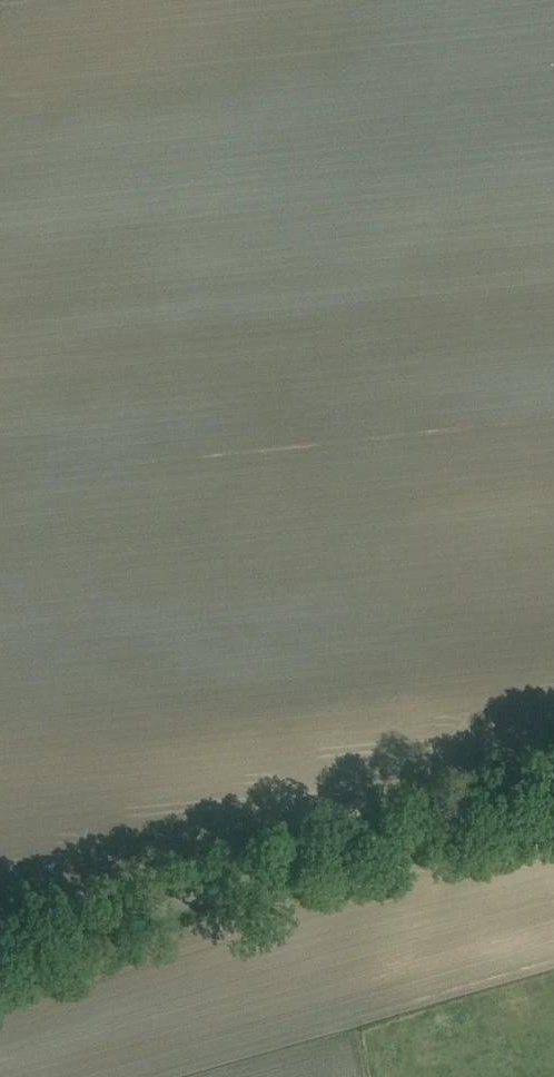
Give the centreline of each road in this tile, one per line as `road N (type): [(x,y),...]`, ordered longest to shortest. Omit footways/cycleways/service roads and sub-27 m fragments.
road 1 (unclassified): [(0,959),(553,789)]

